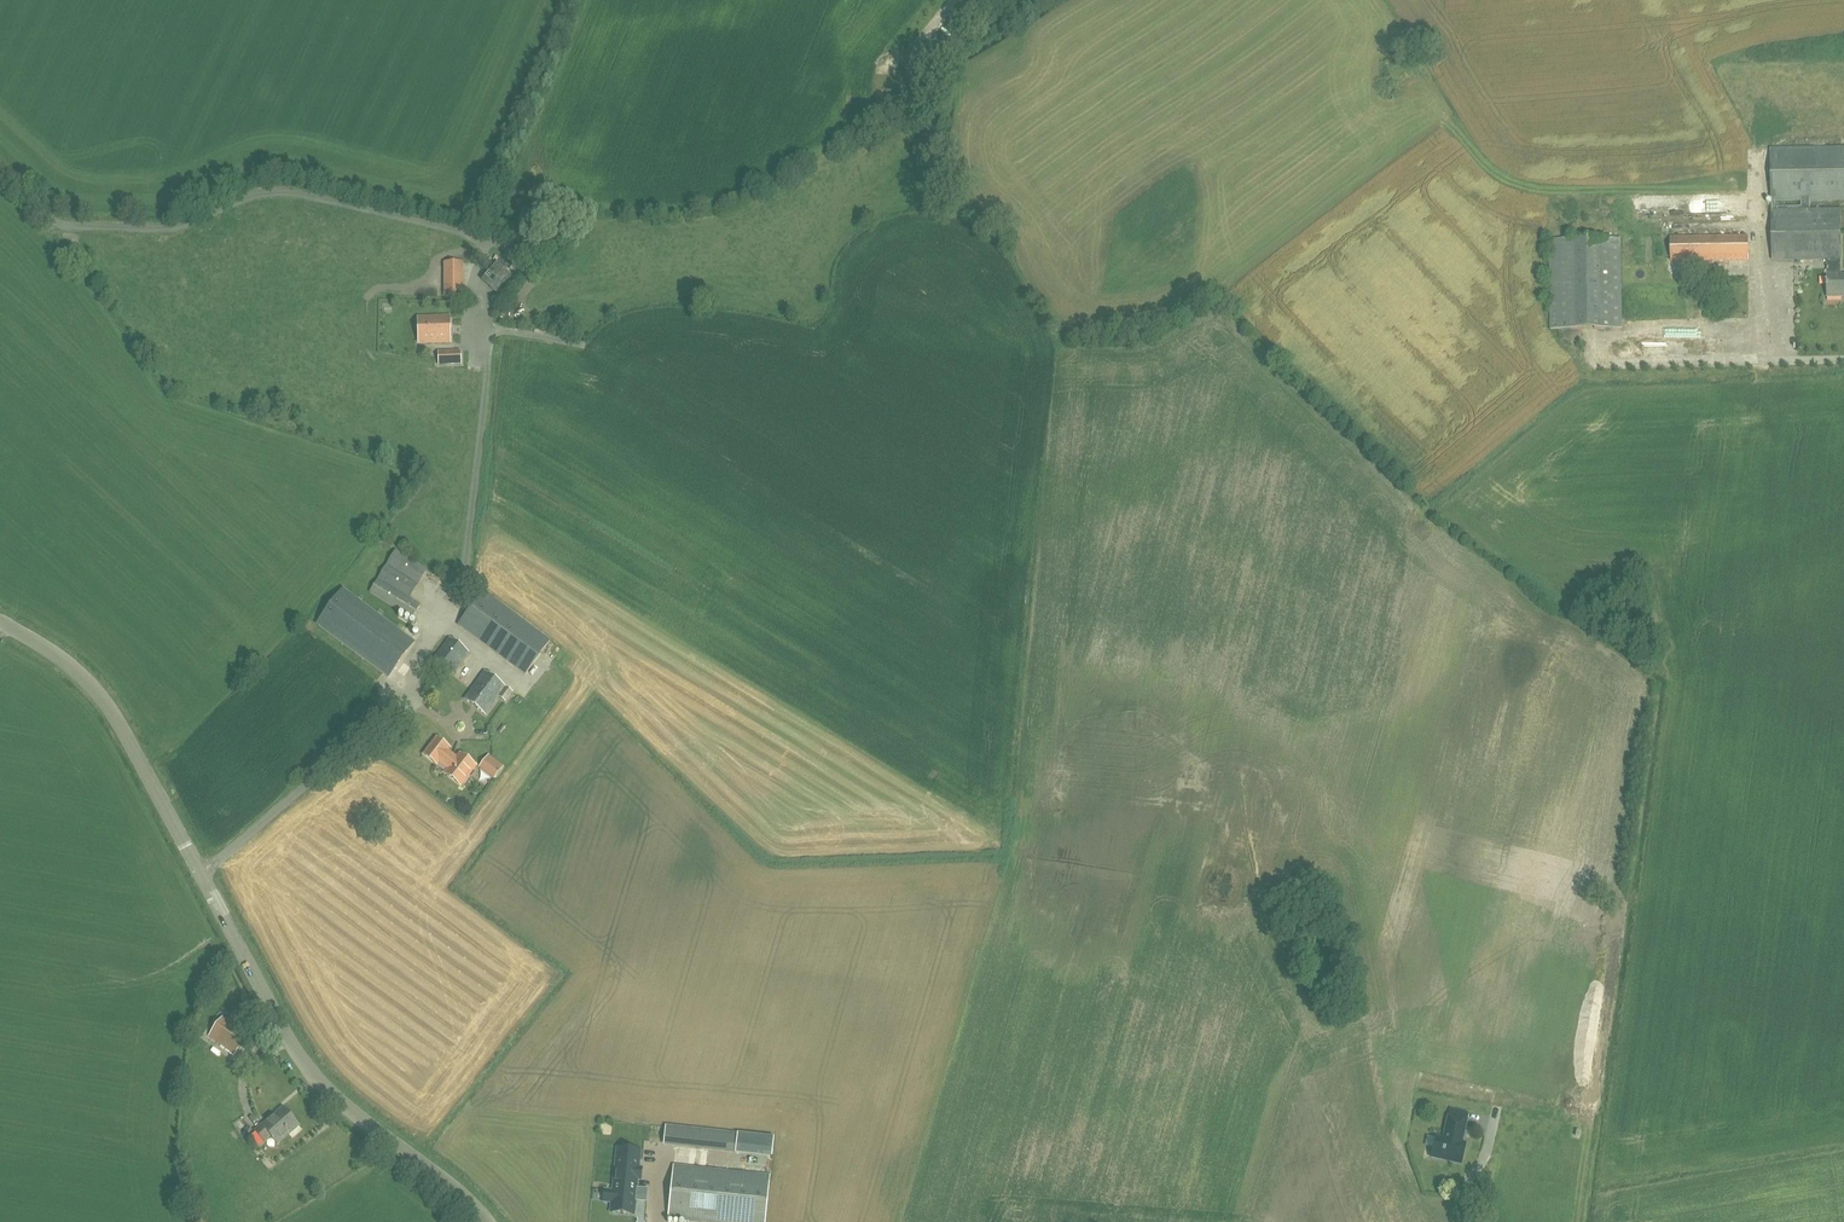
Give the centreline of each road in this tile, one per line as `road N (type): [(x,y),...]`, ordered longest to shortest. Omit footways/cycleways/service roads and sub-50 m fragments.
road 1 (unclassified): [(484,1221),(318,1084),(105,703),(66,663),(0,623)]
road 2 (unclassified): [(471,237),(281,192),(163,229),(61,227),(0,174)]

